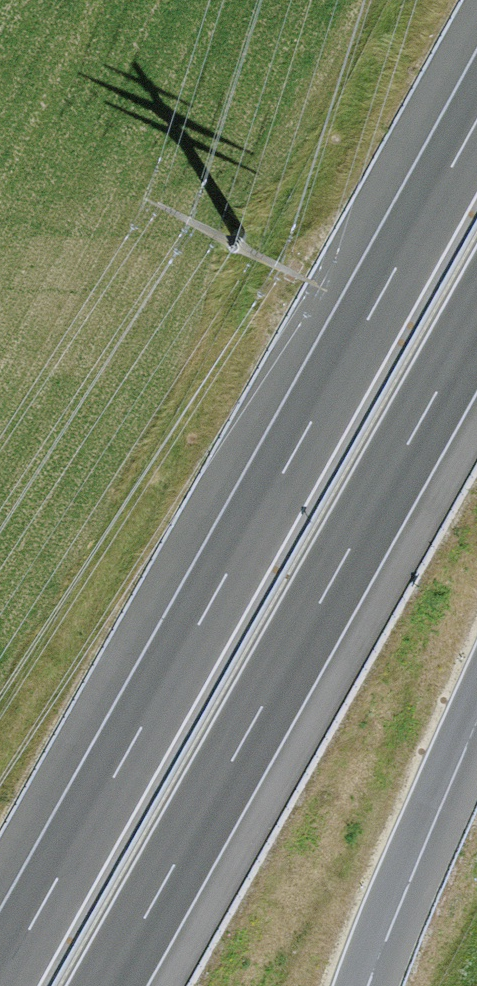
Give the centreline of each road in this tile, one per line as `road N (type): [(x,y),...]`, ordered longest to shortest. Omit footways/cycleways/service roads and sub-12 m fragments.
road 1 (motorway): [(476,119),(0,982)]
road 2 (motorway): [(106,985),(476,319)]
road 3 (motorway): [(351,985),(476,686)]

